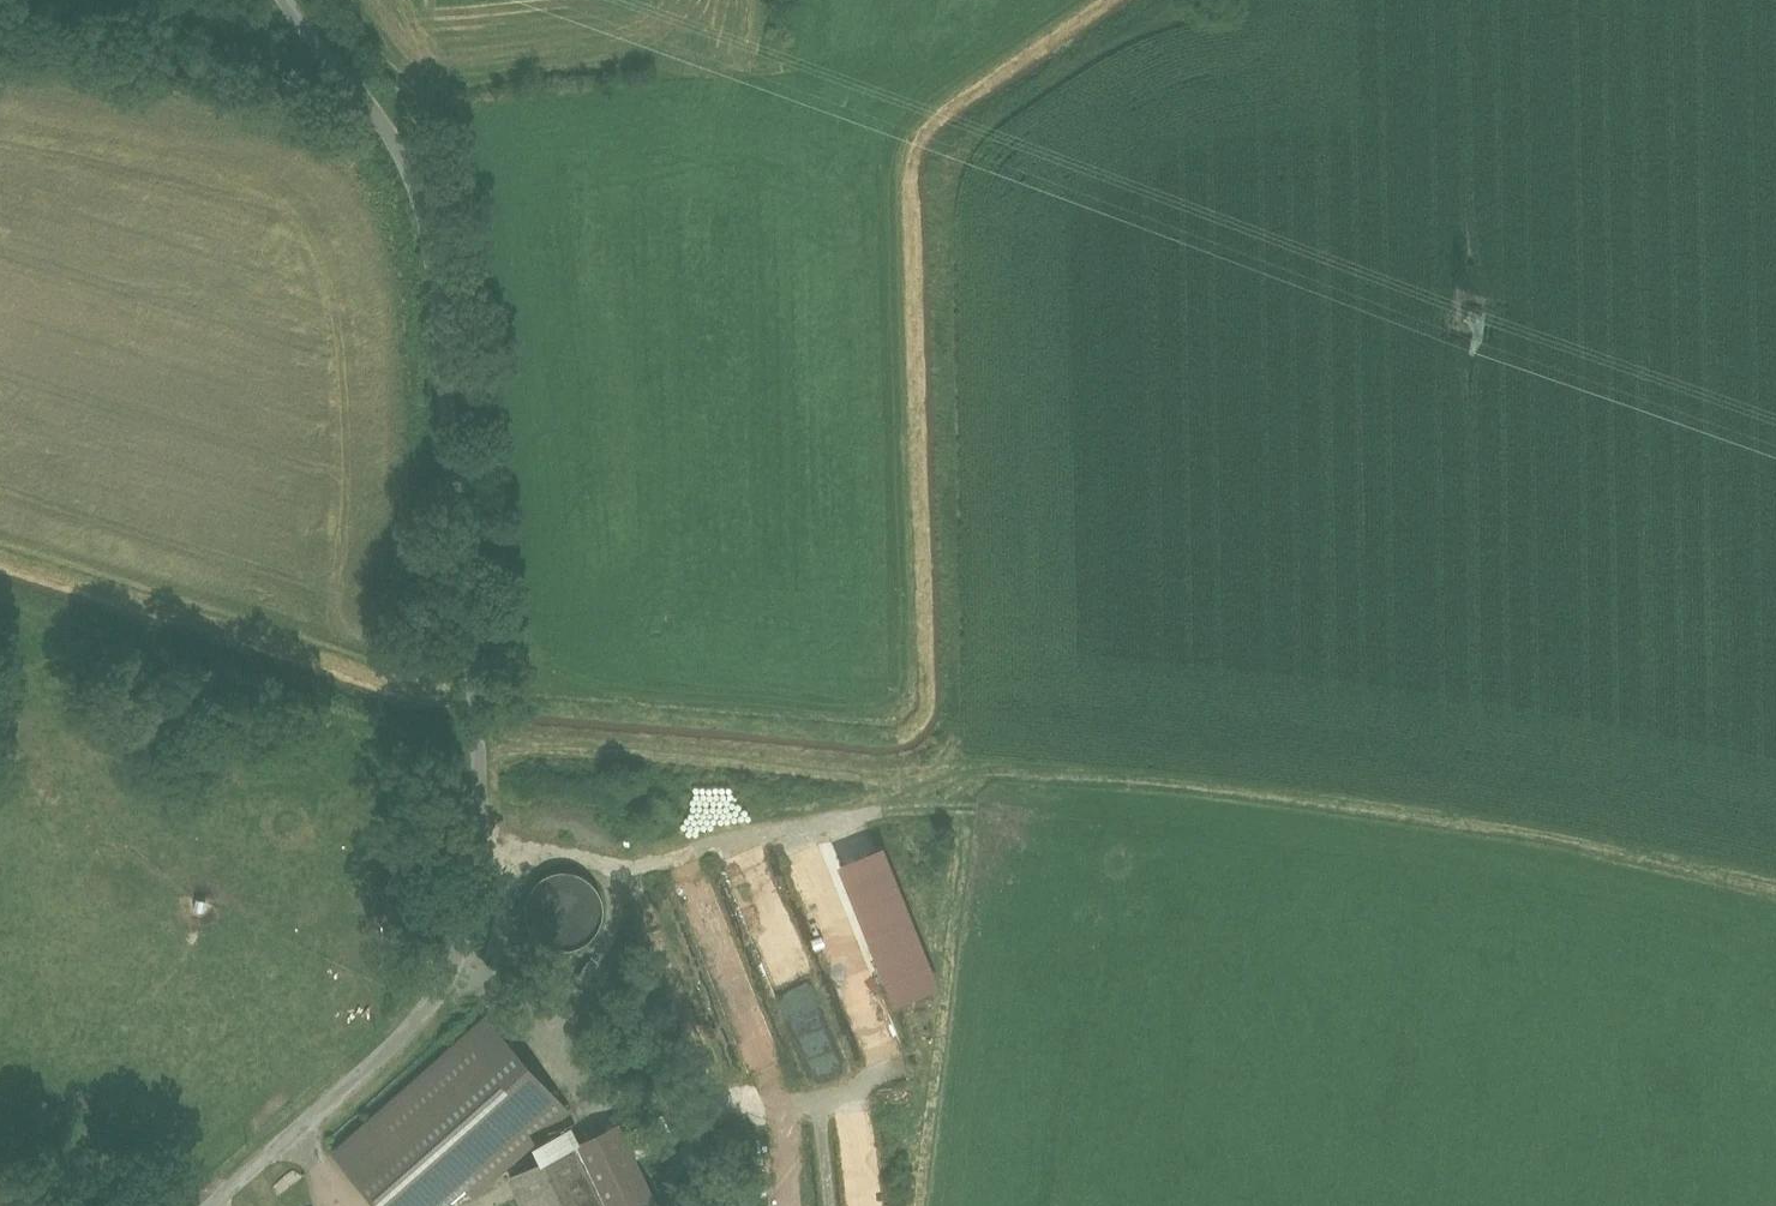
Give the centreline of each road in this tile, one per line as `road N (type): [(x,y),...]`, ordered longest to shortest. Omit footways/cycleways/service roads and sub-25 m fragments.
road 1 (residential): [(286,0),(393,138),(423,203),(474,672),(479,842),(465,937),(427,1010),(212,1205)]

